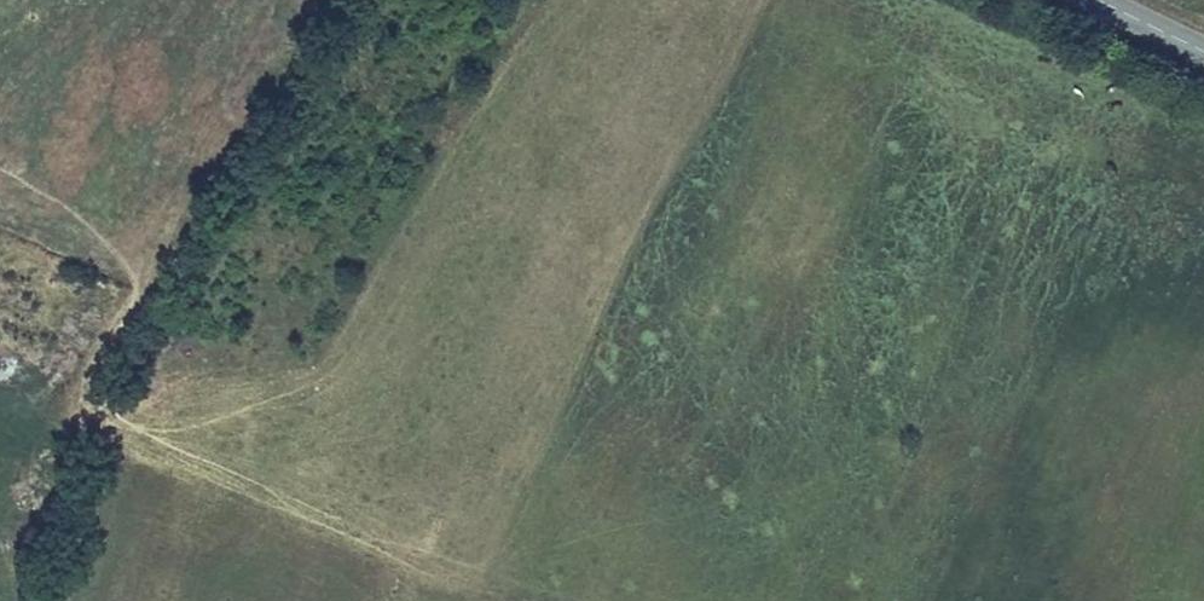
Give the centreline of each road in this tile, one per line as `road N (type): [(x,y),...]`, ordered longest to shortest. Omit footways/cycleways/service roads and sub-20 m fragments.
road 1 (tertiary): [(1203,53),(1093,0)]

